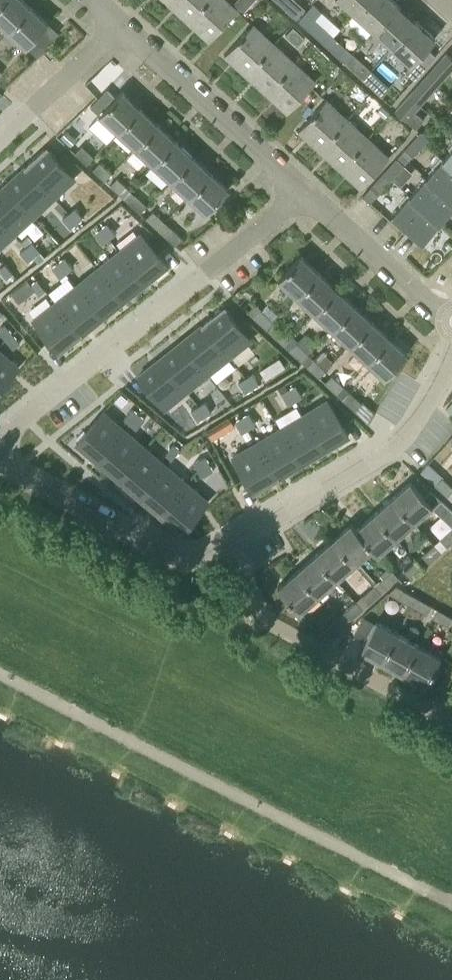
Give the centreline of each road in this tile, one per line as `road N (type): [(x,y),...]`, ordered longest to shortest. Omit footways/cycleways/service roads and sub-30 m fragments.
road 1 (unclassified): [(451,901),(0,674)]
road 2 (residential): [(0,441),(304,193)]
road 3 (residential): [(226,547),(396,444),(451,347)]
road 4 (residential): [(451,724),(273,626),(226,547)]
road 5 (residential): [(226,547),(175,557),(0,455)]
road 6 (residential): [(120,24),(304,193)]
road 7 (residential): [(304,193),(451,332)]
road 8 (residential): [(0,137),(120,24)]

